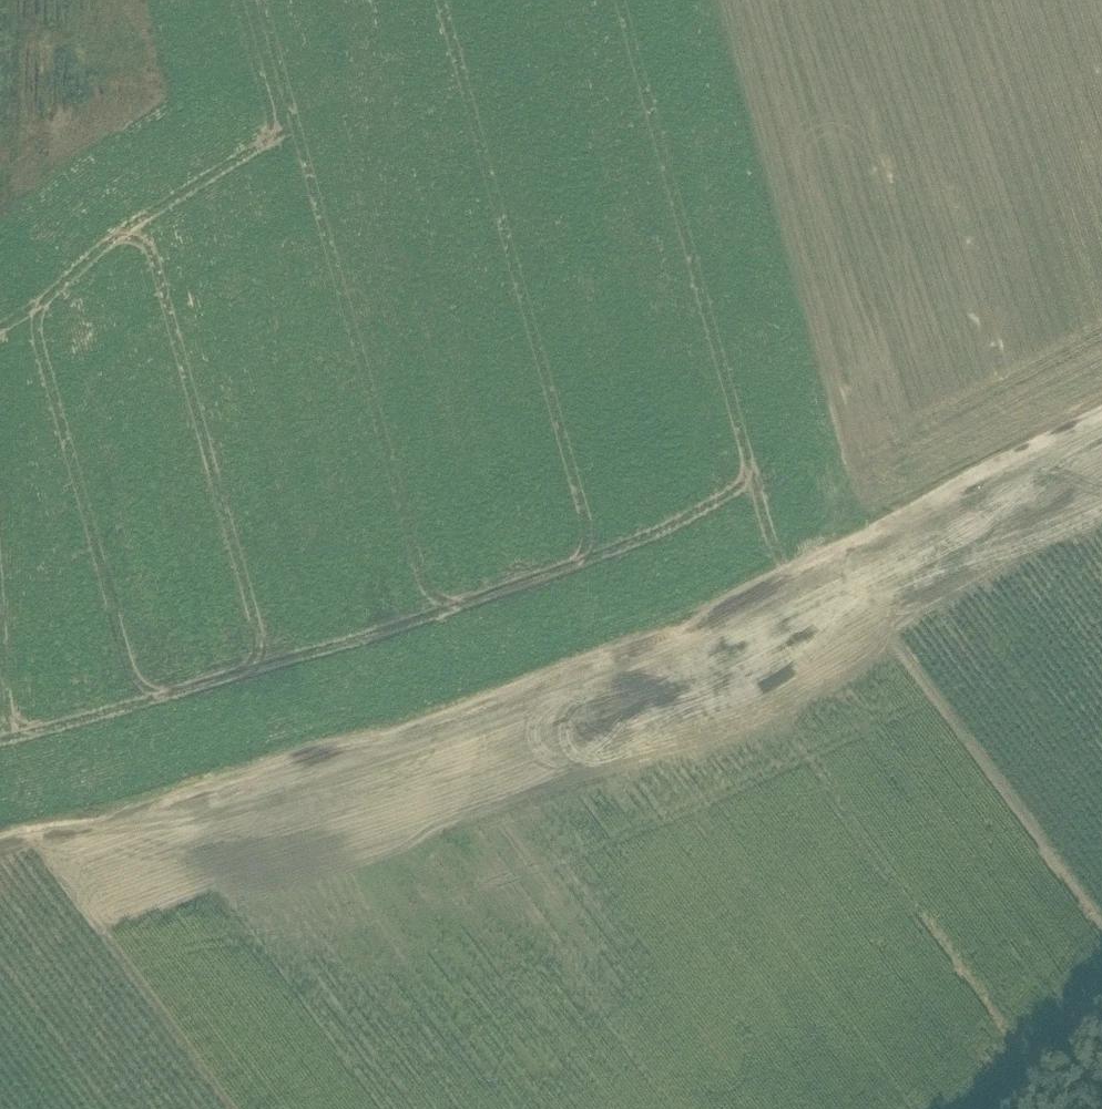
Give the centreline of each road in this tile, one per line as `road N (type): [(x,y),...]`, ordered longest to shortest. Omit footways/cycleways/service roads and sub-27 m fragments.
road 1 (track): [(0,855),(415,735),(706,634),(790,597),(1101,427)]

